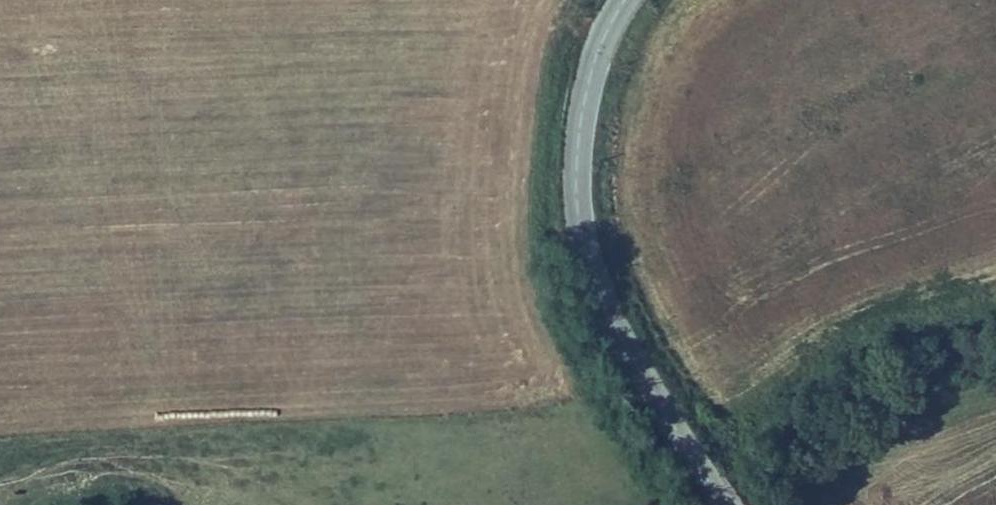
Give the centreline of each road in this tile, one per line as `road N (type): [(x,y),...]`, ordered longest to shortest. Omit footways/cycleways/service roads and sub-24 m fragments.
road 1 (secondary): [(735,504),(608,282),(588,172),(602,75),(644,0)]

